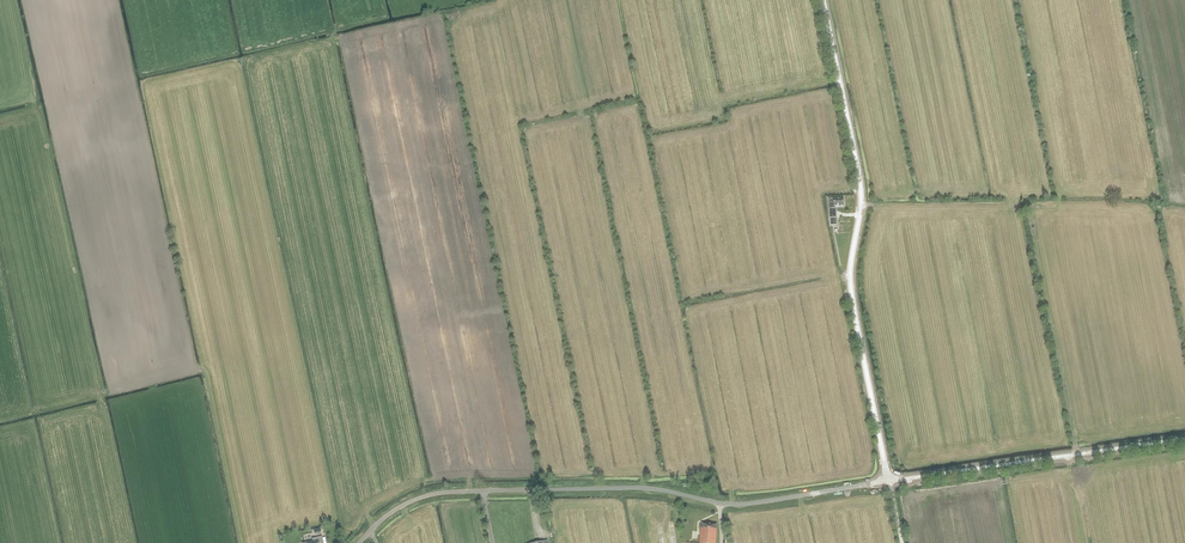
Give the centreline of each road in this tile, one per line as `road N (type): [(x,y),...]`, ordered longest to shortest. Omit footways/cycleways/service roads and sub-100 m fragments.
road 1 (unclassified): [(359,542),(393,511),(435,494),(645,488),(745,504),(888,481)]
road 2 (unclassified): [(888,481),(852,293),(860,187),(823,0)]
road 3 (unclassified): [(888,481),(1184,439)]

